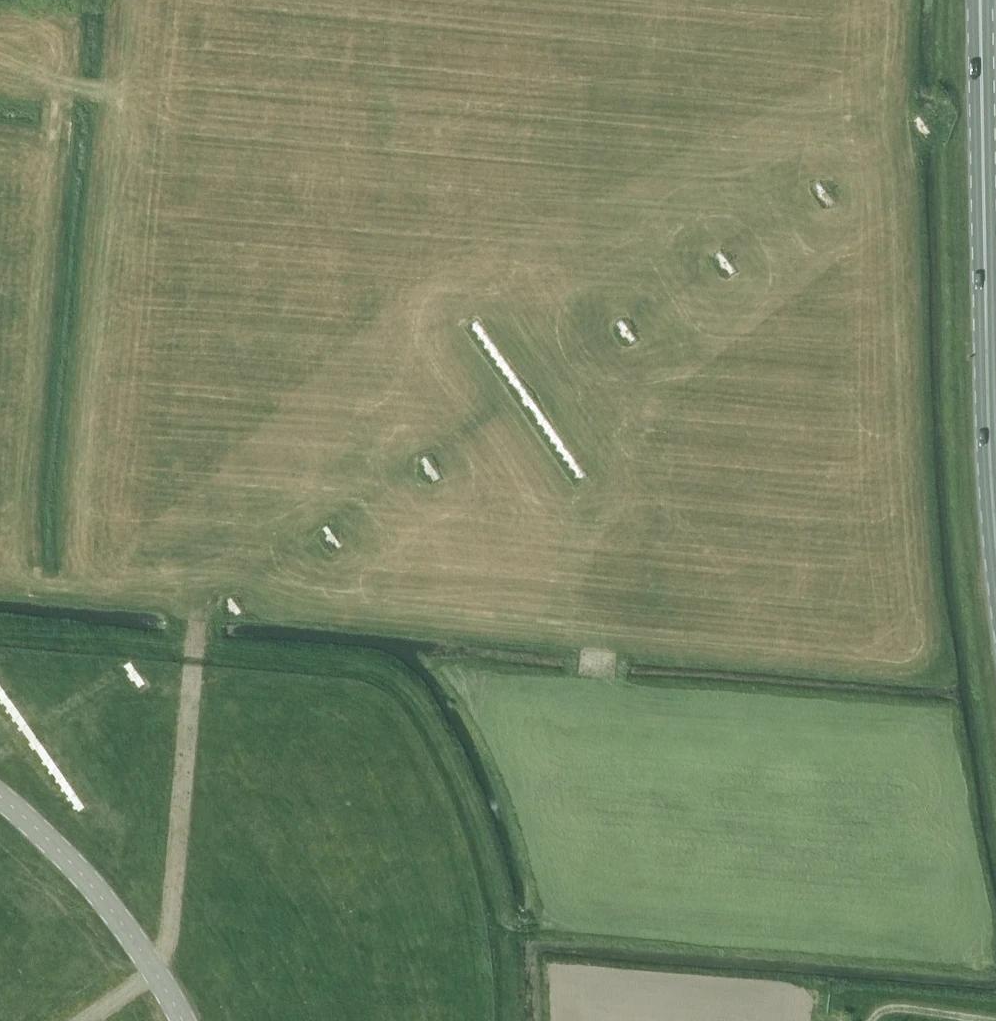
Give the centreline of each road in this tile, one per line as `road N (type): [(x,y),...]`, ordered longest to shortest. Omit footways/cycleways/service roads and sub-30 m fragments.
road 1 (primary): [(995,544),(981,15)]
road 2 (unclassified): [(183,1020),(94,888),(0,797)]

